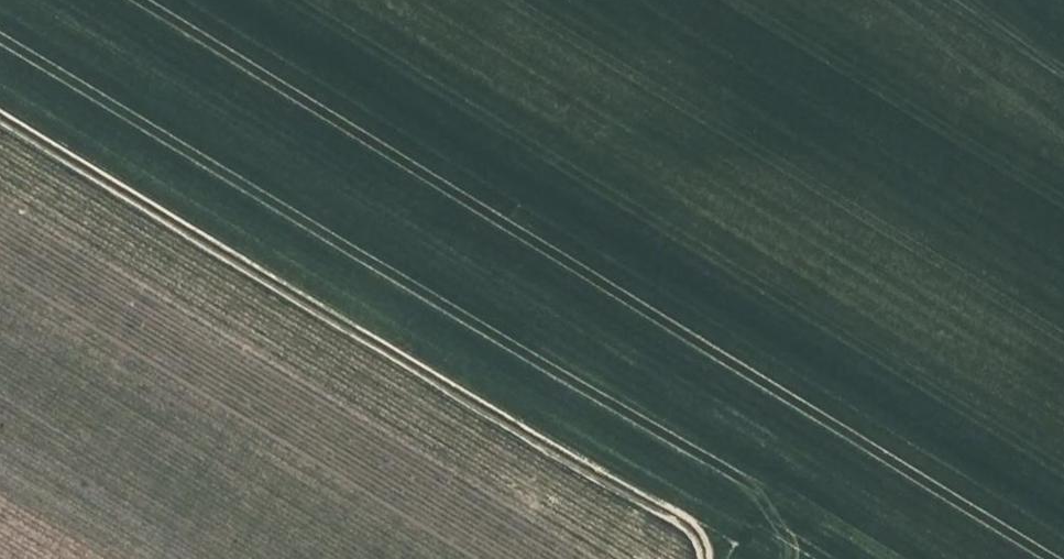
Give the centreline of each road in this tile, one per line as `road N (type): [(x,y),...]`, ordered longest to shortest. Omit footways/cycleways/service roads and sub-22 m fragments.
road 1 (track): [(0,113),(698,533),(703,558)]

